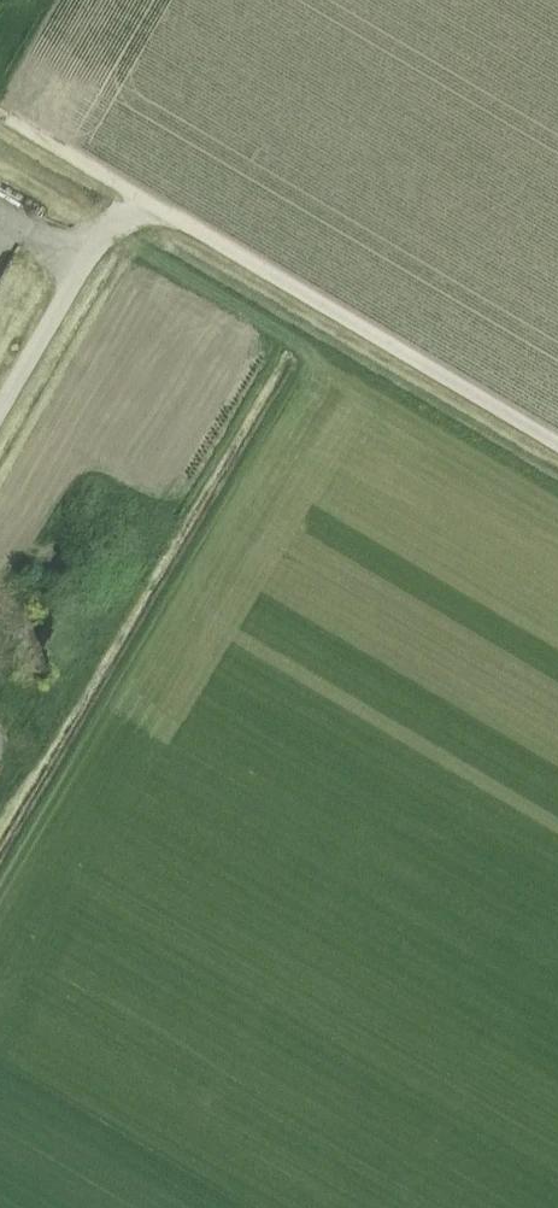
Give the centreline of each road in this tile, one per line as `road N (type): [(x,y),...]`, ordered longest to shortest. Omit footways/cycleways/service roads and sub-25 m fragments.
road 1 (track): [(0,115),(557,445)]

